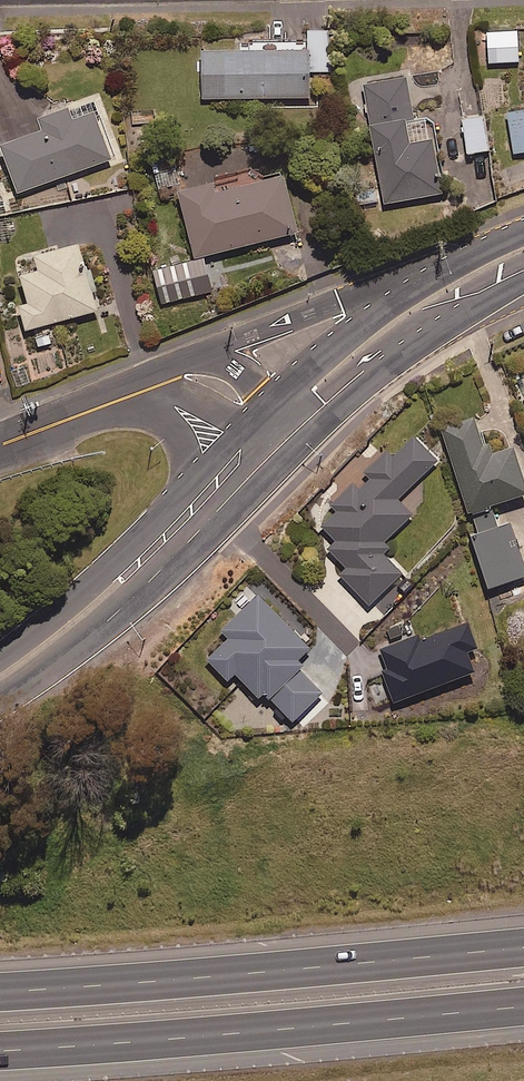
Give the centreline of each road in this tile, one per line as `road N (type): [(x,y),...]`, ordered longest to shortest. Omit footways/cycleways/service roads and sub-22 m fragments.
road 1 (motorway): [(523,1005),(0,1052)]
road 2 (motorway): [(0,989),(523,950)]
road 3 (residential): [(193,357),(394,280),(523,257)]
road 4 (secondary): [(287,417),(388,335),(523,258)]
road 5 (secondary): [(0,672),(85,613),(178,525)]
road 6 (residential): [(178,525),(182,439),(169,419),(101,406)]
road 7 (residential): [(265,441),(197,400),(164,395),(101,406)]
road 8 (secondary): [(178,525),(265,441)]

